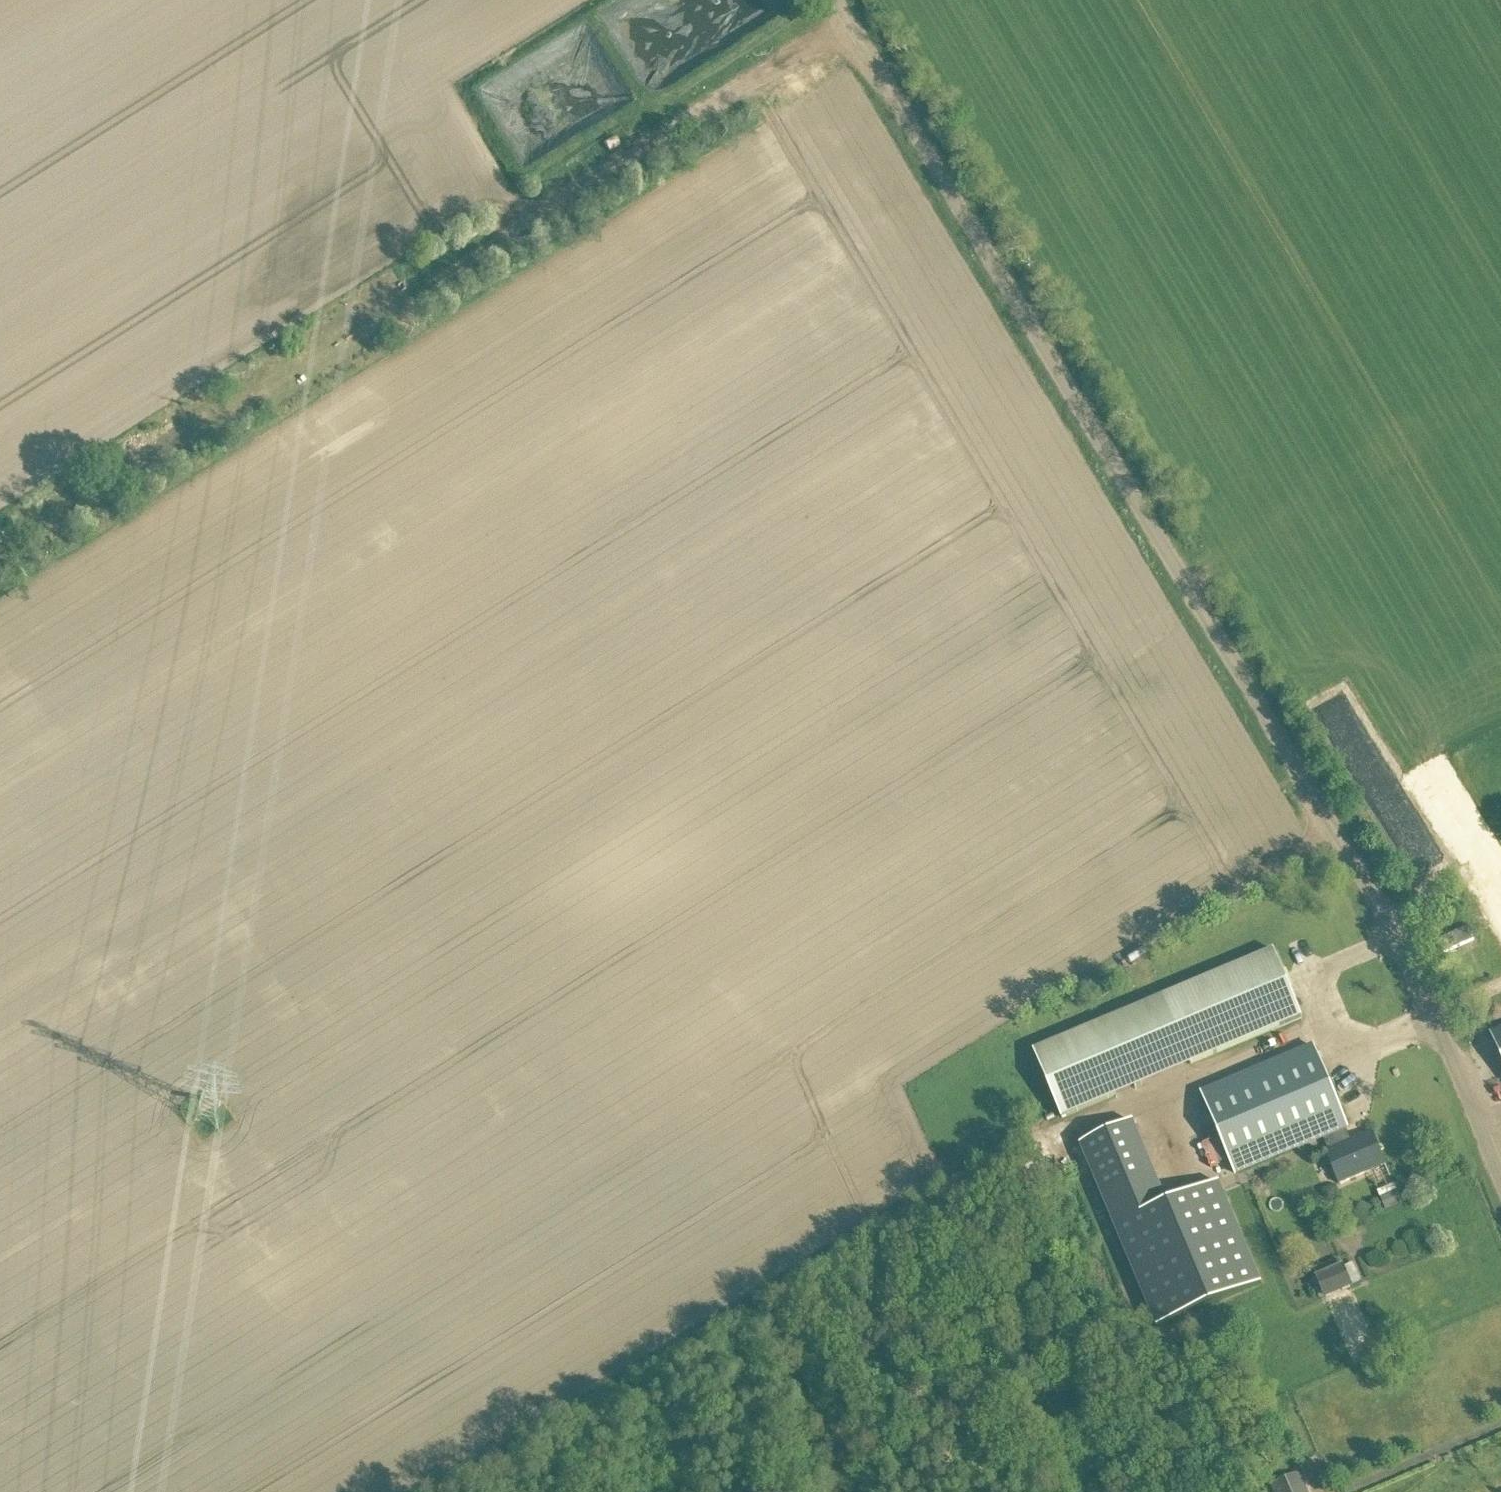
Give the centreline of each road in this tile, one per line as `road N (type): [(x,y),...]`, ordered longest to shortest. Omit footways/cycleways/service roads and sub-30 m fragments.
road 1 (unclassified): [(1500,1182),(1433,1013),(1331,826),(831,0)]
road 2 (track): [(847,26),(542,206)]
road 3 (track): [(1057,1304),(1077,1418),(1110,1491)]

